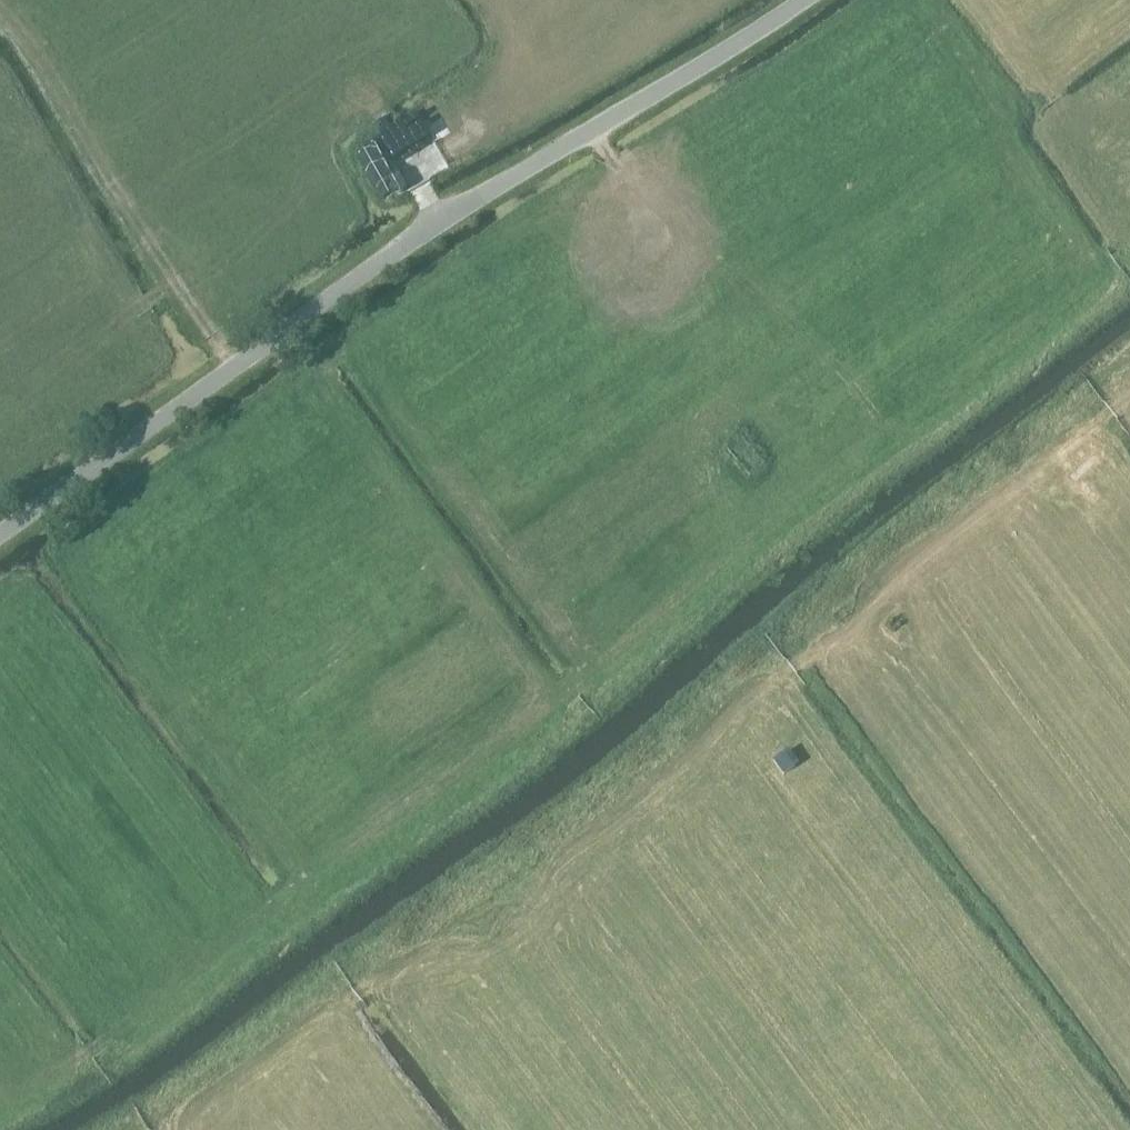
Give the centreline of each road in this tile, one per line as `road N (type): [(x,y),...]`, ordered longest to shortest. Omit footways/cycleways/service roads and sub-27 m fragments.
road 1 (track): [(1129,406),(1113,415),(1087,469),(1057,462),(1032,468),(911,553),(815,661),(756,689),(662,784),(561,863),(515,927),(483,943),(430,949),(356,996),(214,1093),(199,1129)]
road 2 (unclassified): [(0,535),(406,245),(803,0)]
road 3 (track): [(0,28),(54,93),(236,365)]
road 4 (track): [(378,112),(439,223)]

